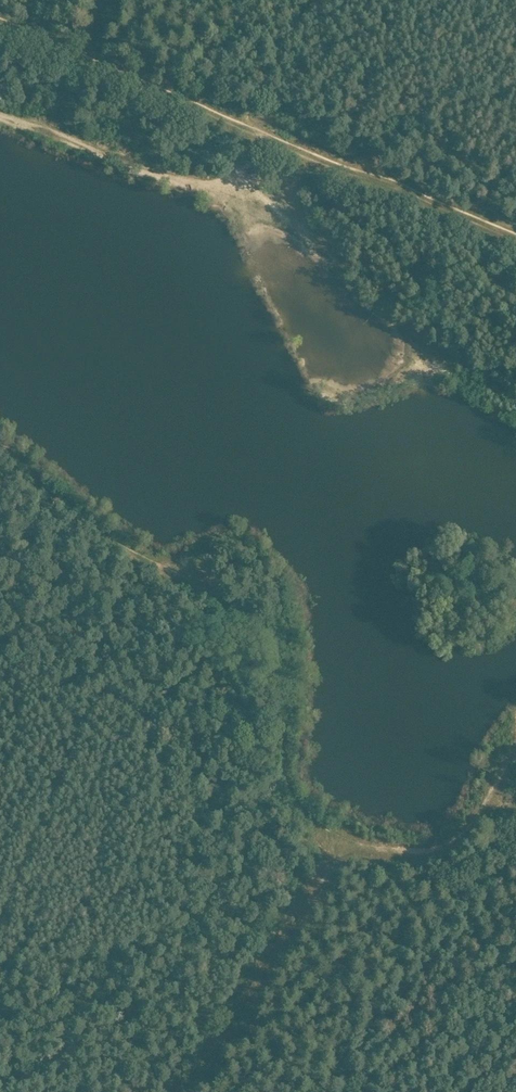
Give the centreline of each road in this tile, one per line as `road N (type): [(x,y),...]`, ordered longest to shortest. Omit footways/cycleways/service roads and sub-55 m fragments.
road 1 (track): [(515,408),(421,354),(283,229),(0,119)]
road 2 (track): [(0,28),(515,245)]
road 3 (track): [(188,1091),(354,838),(394,852),(437,853),(459,843),(480,826),(515,755)]

